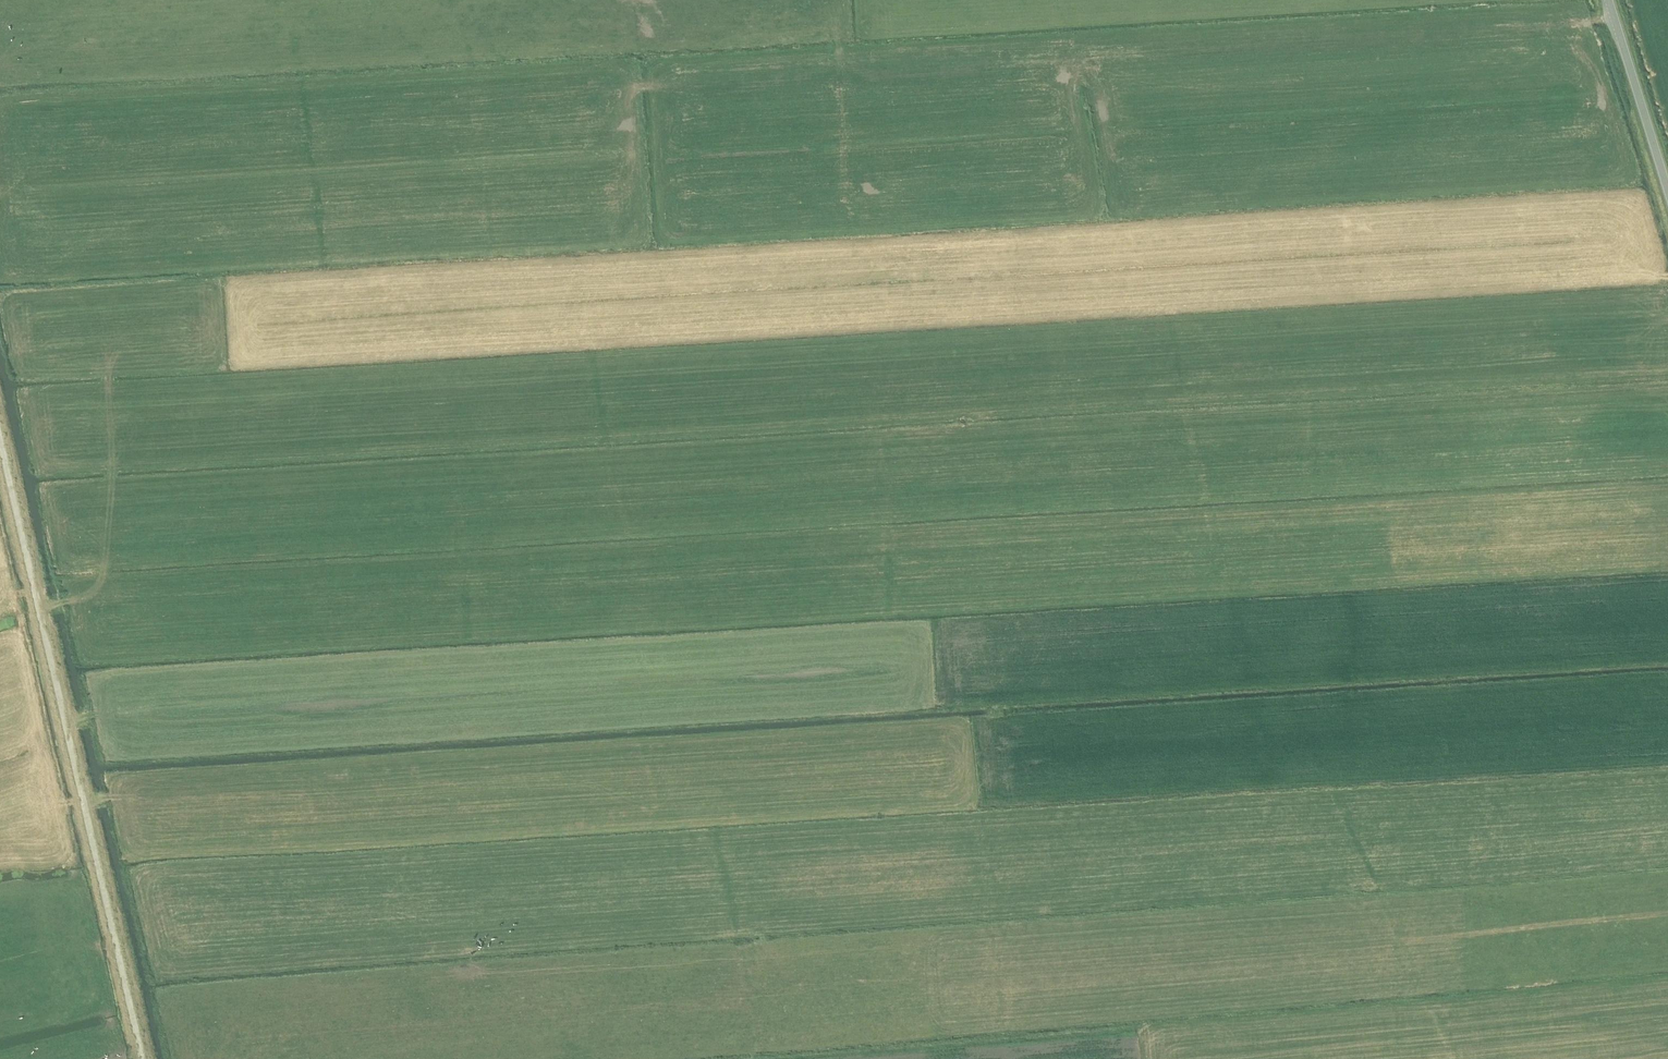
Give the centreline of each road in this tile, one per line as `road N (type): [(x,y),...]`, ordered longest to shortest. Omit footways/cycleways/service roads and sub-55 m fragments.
road 1 (unclassified): [(143,1058),(0,436)]
road 2 (track): [(1293,669),(1667,655)]
road 3 (track): [(110,367),(106,566),(95,596),(40,608)]
road 4 (unclassified): [(1609,0),(1667,191)]

